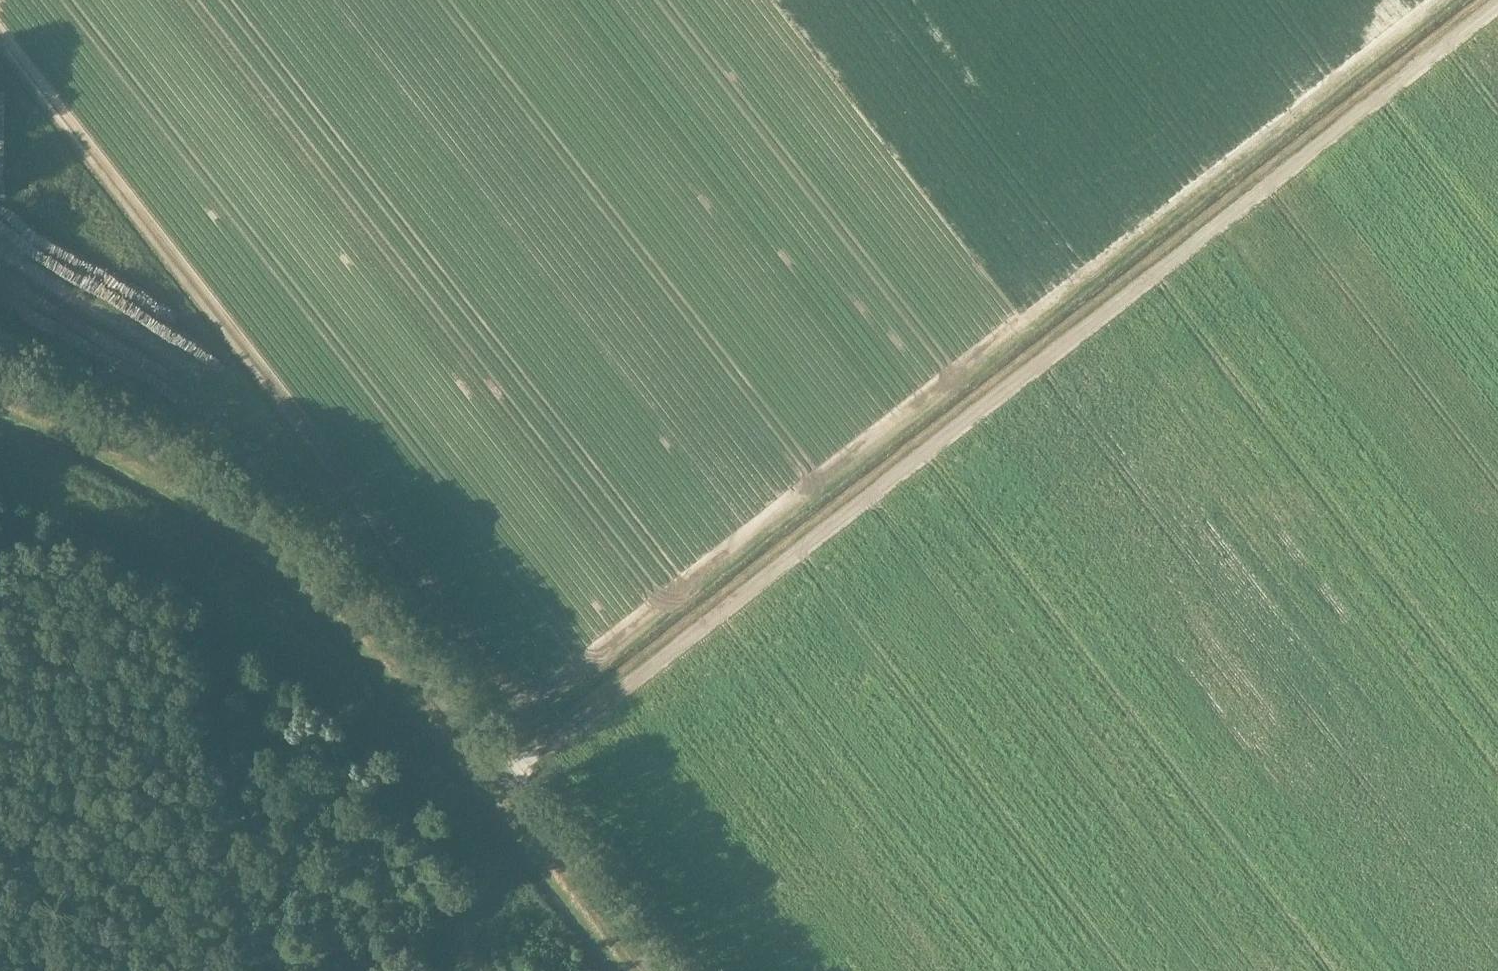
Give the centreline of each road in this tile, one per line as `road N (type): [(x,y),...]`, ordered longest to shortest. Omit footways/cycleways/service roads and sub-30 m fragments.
road 1 (unclassified): [(657,970),(428,680),(342,587),(162,456),(0,380)]

